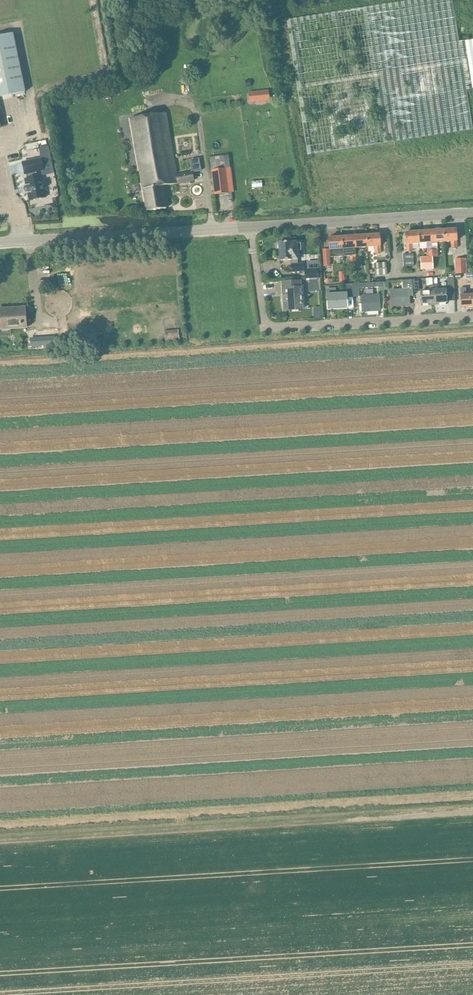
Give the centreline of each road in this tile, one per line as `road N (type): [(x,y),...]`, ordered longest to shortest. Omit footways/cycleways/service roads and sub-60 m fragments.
road 1 (residential): [(472,316),(265,328),(250,227)]
road 2 (unclassified): [(0,242),(250,227)]
road 3 (unclassified): [(250,227),(472,213)]

